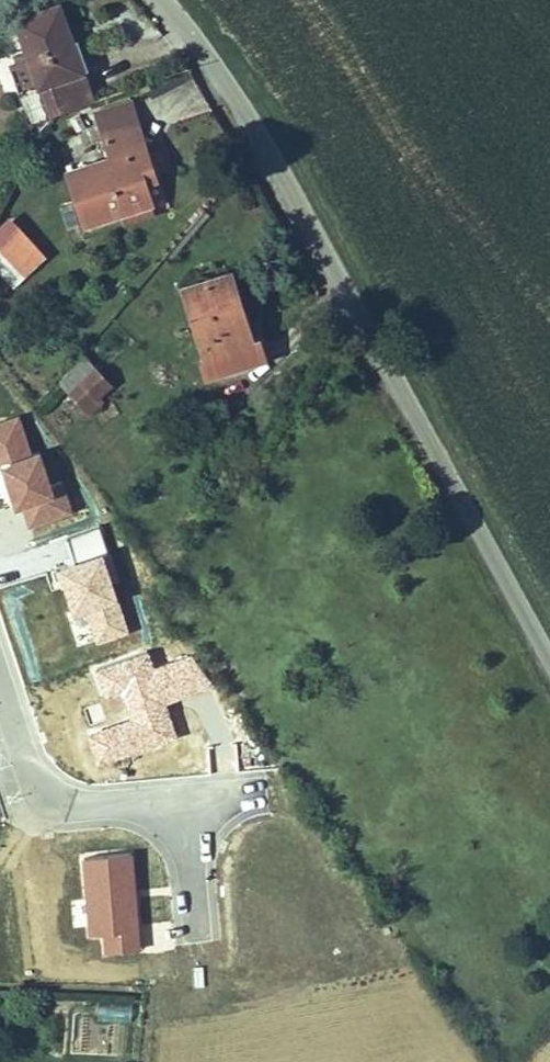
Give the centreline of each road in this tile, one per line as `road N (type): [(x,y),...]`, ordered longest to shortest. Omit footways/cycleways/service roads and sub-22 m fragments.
road 1 (residential): [(156,0),(237,112),(549,663)]

